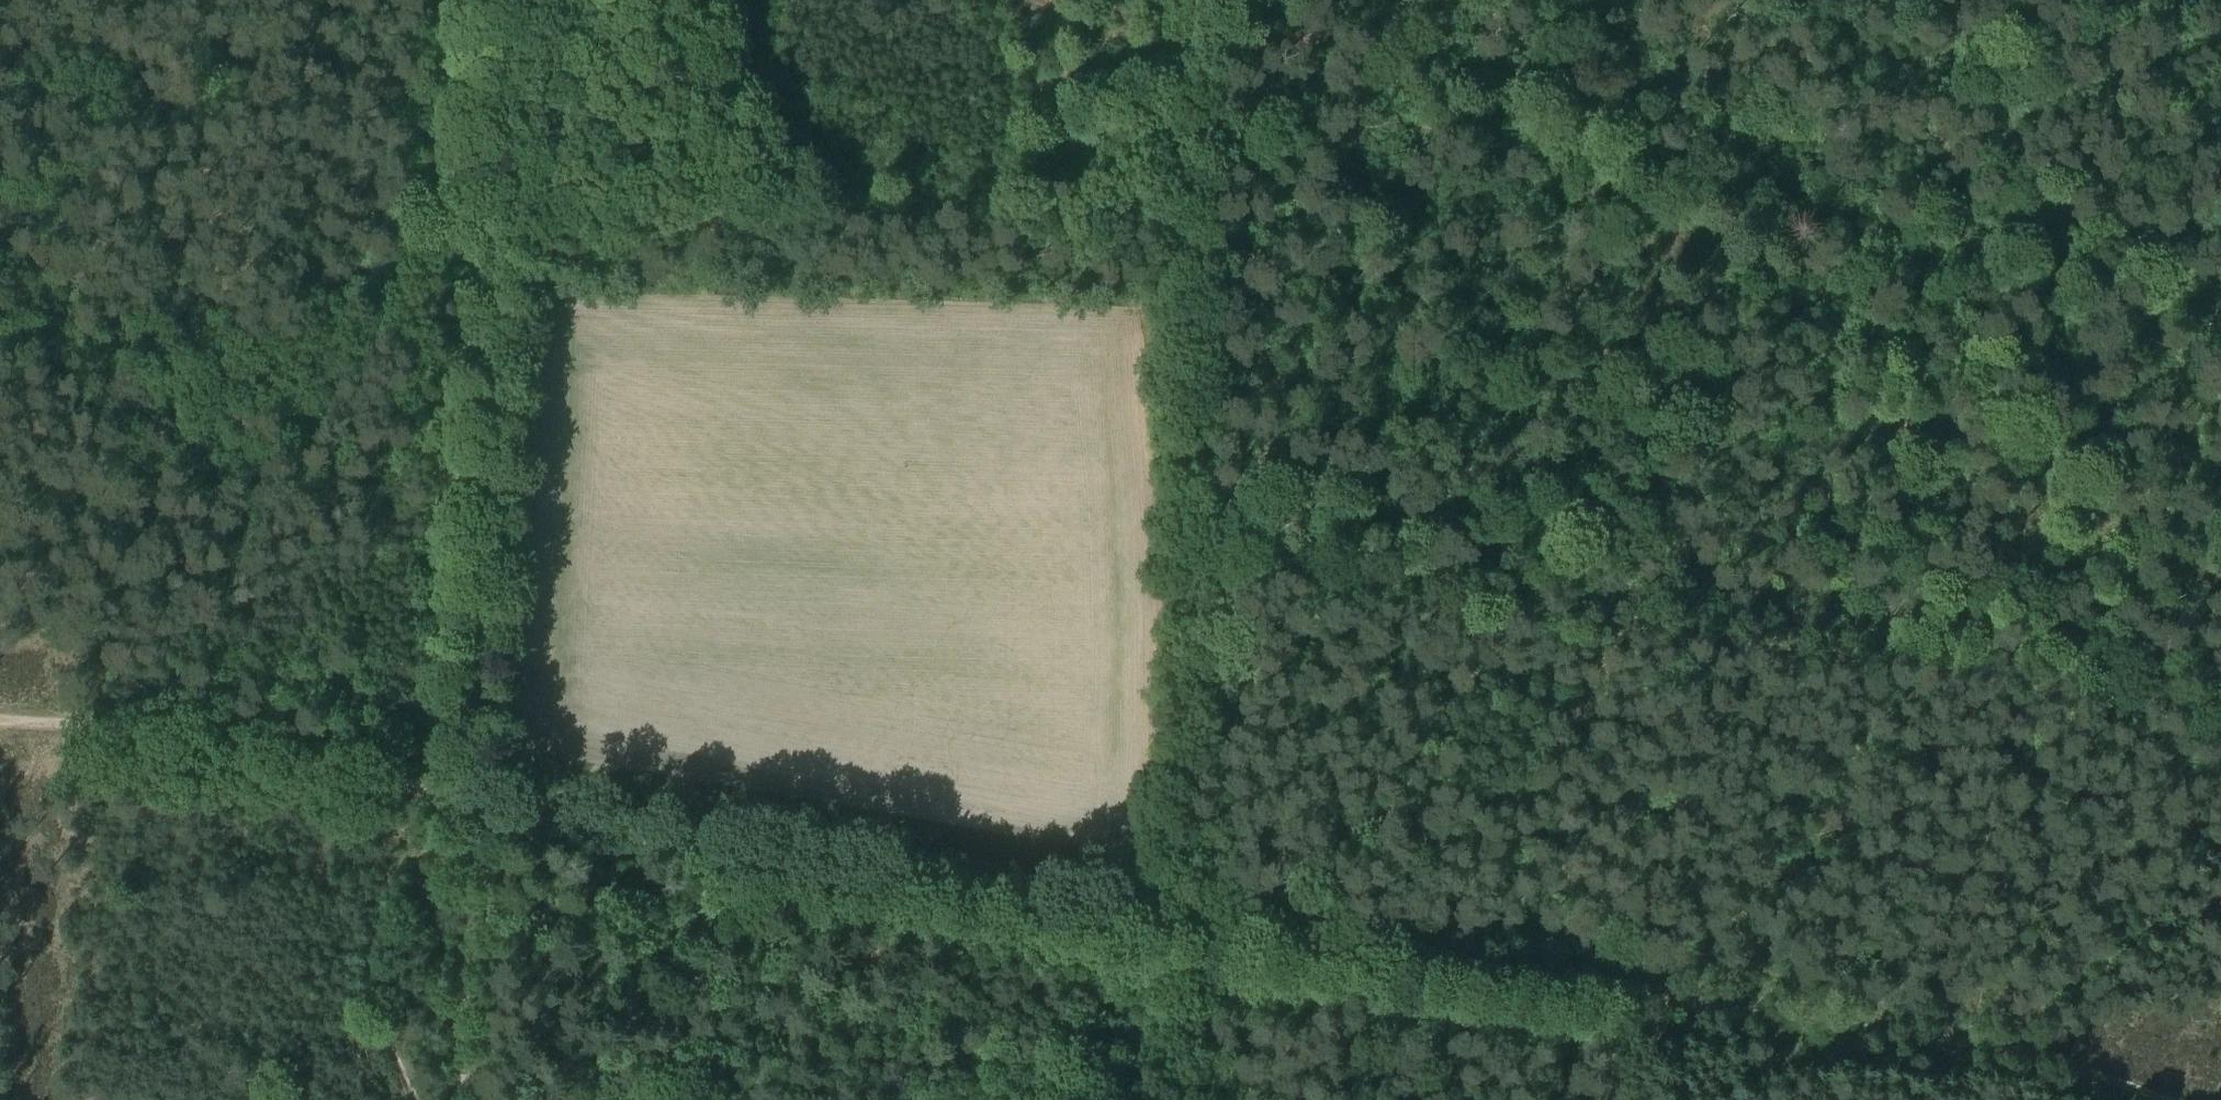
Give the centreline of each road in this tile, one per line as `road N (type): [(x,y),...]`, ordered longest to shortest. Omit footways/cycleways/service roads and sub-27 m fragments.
road 1 (track): [(511,0),(476,804),(454,1099)]
road 2 (track): [(2220,716),(1638,629),(1427,587),(1278,567),(1220,580)]
road 3 (track): [(520,817),(1156,922),(1179,893),(1189,832),(1214,813)]
road 4 (track): [(288,748),(160,725),(0,721)]
road 5 (track): [(288,748),(520,817)]

